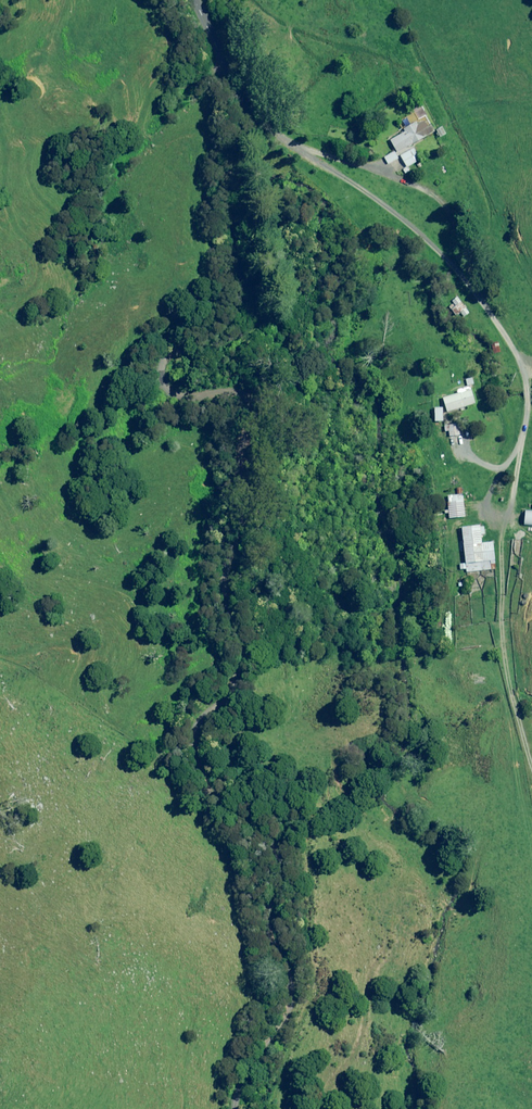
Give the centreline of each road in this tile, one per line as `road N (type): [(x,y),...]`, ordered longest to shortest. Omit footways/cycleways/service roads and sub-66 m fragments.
road 1 (unclassified): [(225,1108),(245,1051),(264,915),(254,833),(202,789),(191,767),(188,743),(208,690),(216,583),(196,527),(175,376),(195,344),(243,321),(252,243),(236,184),(243,93),(195,0)]
road 2 (track): [(531,783),(506,733),(488,618),(489,528),(519,455),(501,338),(477,288),(371,186),(276,133),(243,93)]

